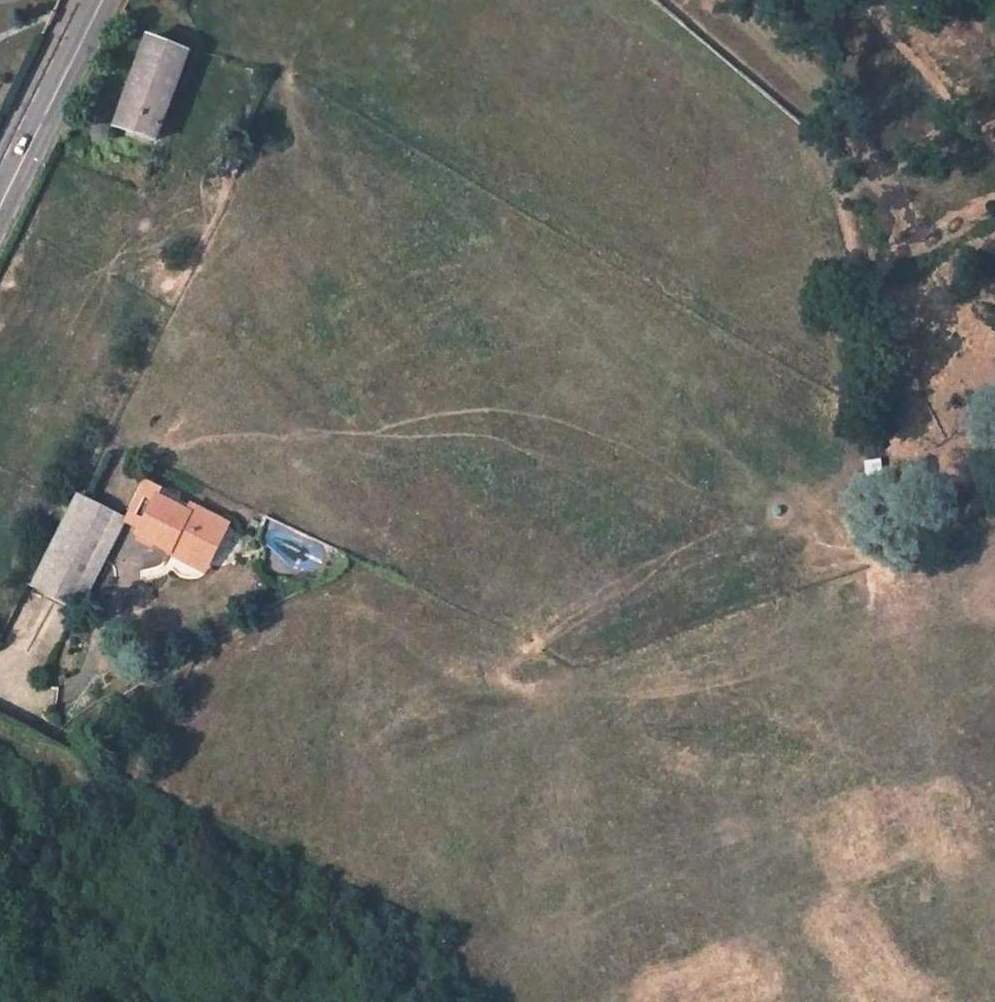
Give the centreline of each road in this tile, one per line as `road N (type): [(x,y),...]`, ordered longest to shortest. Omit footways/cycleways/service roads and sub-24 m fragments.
road 1 (secondary): [(0,216),(105,0)]

